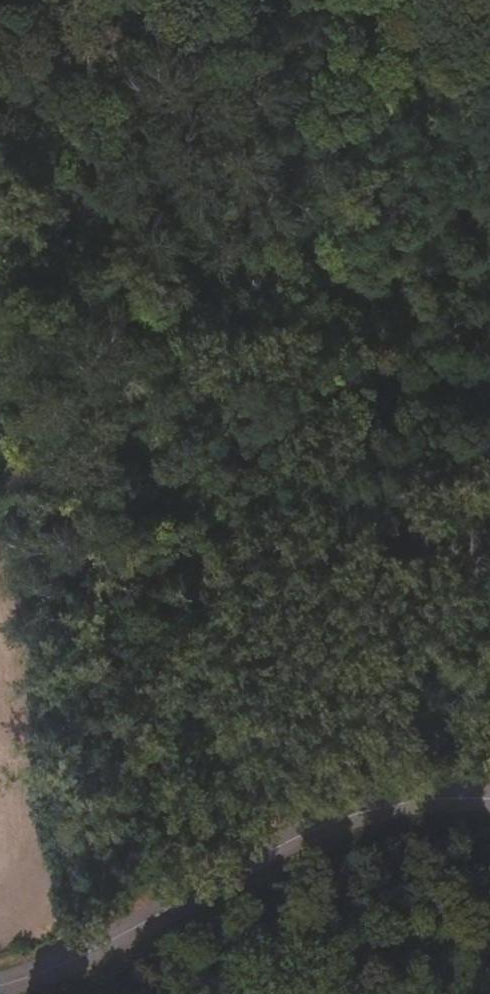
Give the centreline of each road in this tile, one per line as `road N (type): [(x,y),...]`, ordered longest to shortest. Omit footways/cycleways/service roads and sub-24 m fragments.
road 1 (tertiary): [(0,993),(79,965),(334,824),(382,810),(489,800)]

